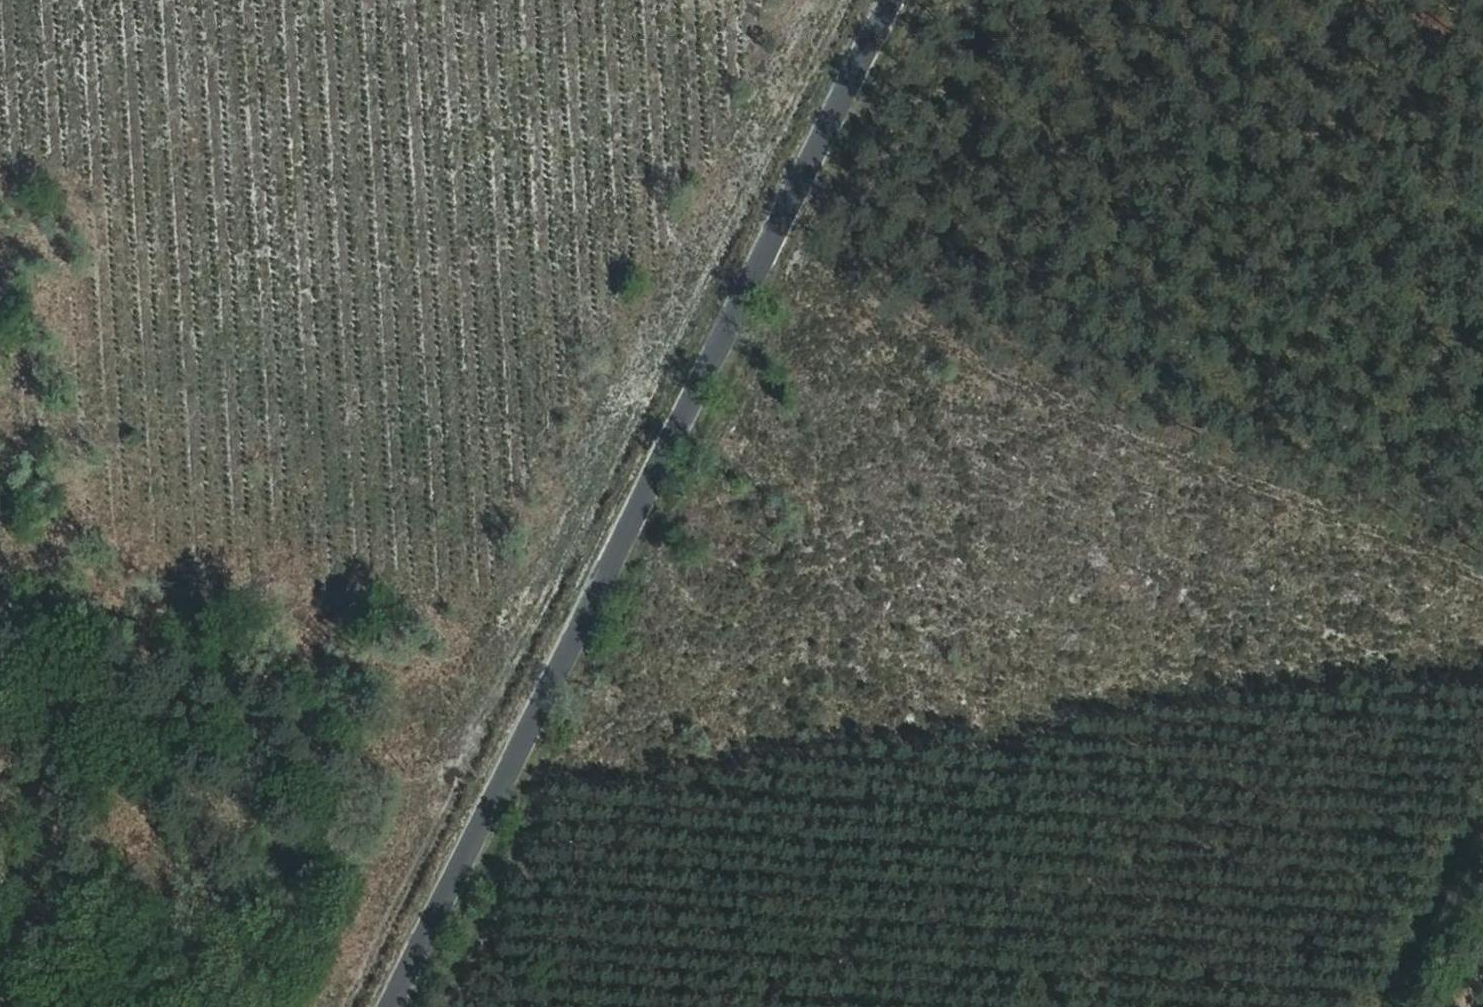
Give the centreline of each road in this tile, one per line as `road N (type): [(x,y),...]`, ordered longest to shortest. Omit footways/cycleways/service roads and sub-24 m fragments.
road 1 (unclassified): [(858,0),(380,1006)]

